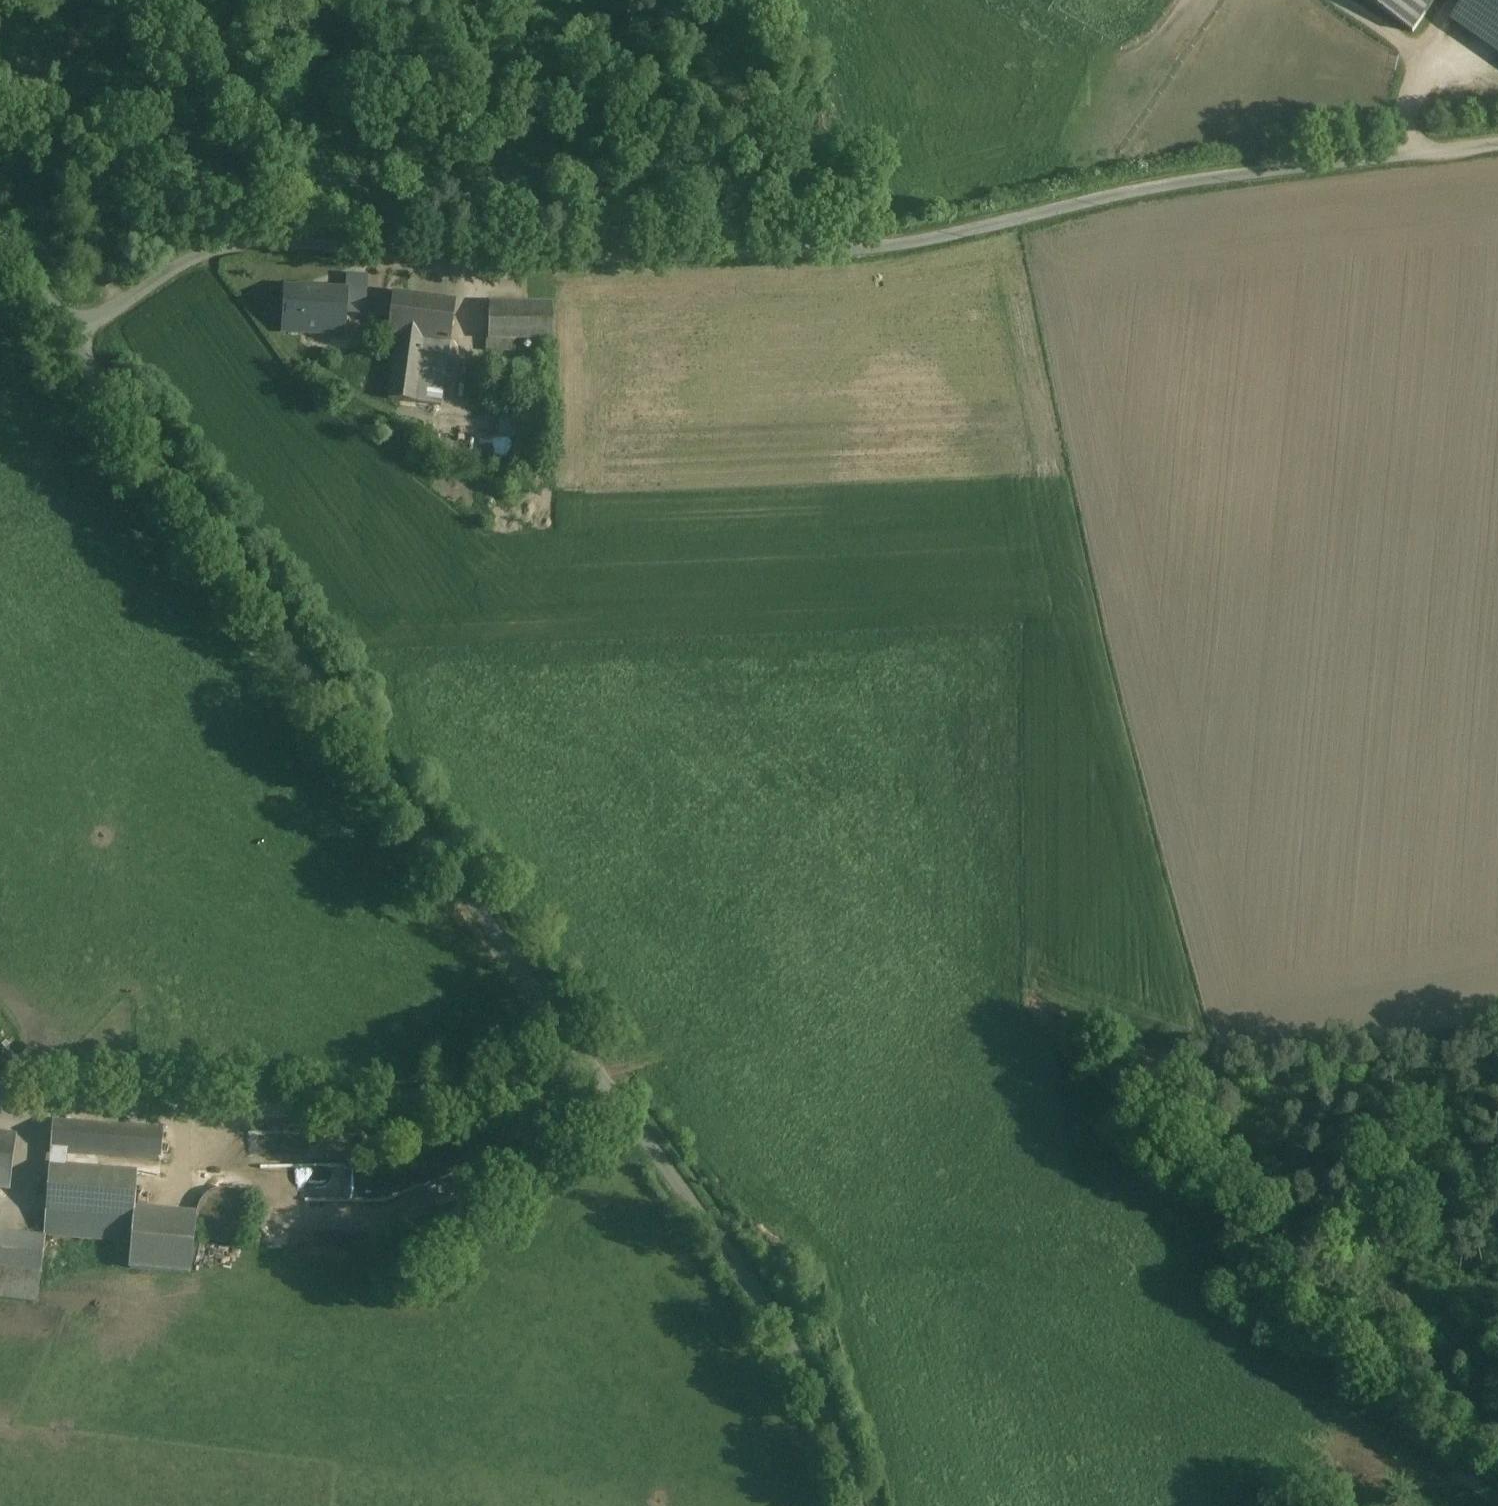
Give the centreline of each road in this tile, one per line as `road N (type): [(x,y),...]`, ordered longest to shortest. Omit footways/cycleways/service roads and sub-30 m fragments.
road 1 (unclassified): [(1497,145),(1177,182),(867,250),(479,260),(245,240),(193,259),(70,334)]
road 2 (unclassified): [(70,334),(785,1334),(827,1414),(855,1505)]
road 3 (track): [(1497,1500),(1258,1318)]
road 4 (unclassified): [(0,233),(70,334)]

